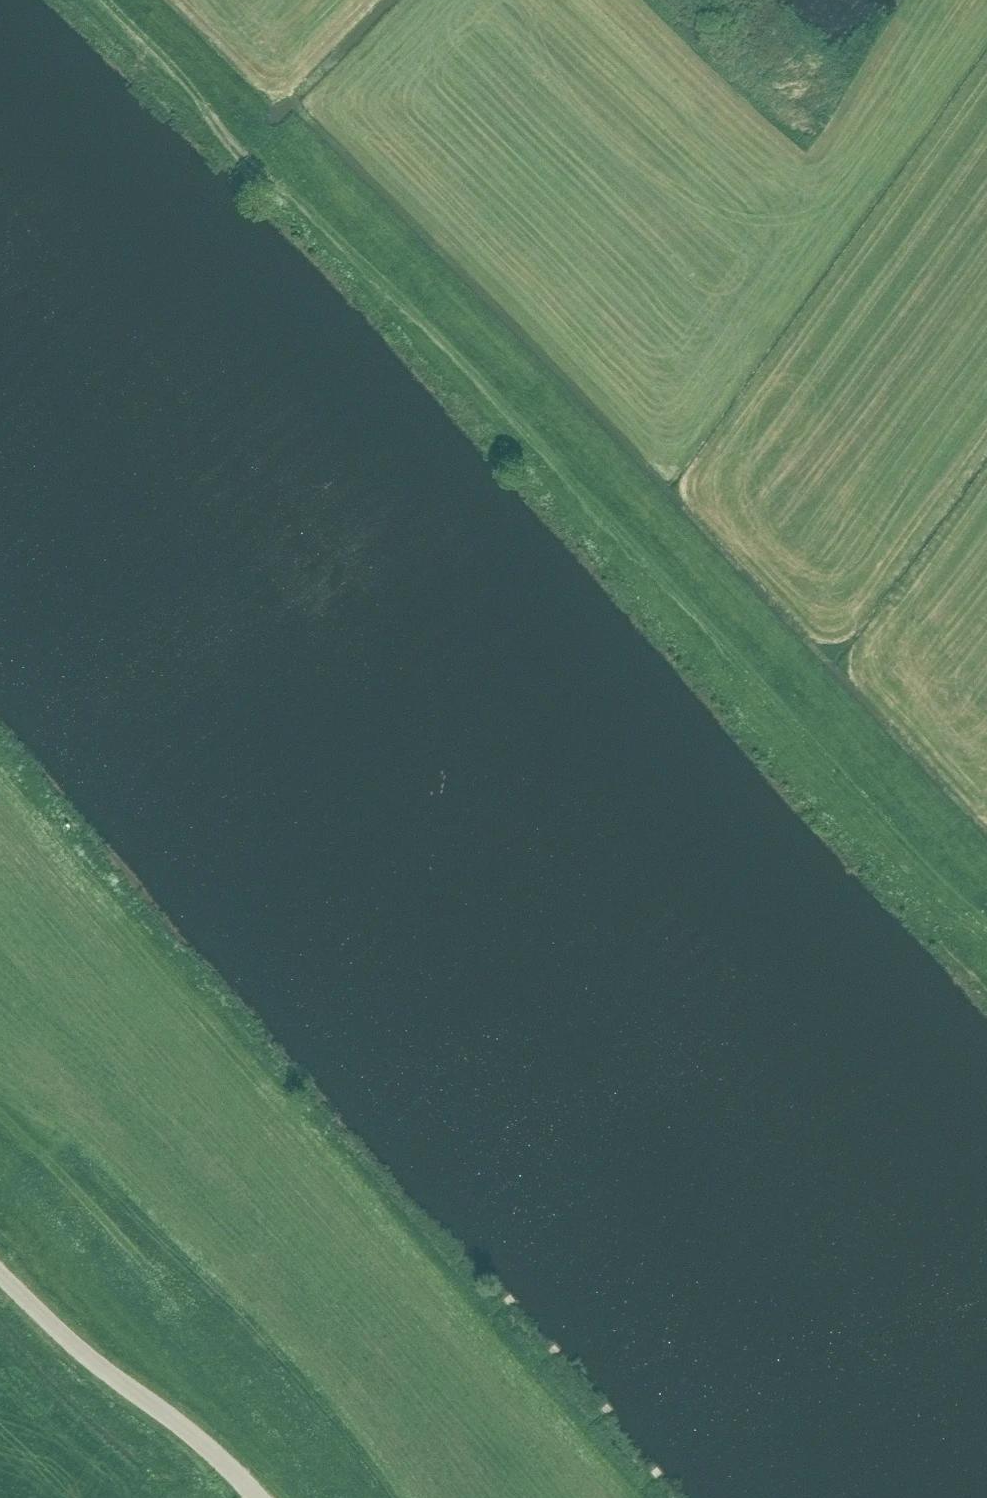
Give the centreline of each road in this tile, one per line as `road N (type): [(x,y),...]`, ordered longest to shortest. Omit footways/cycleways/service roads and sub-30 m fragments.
road 1 (unclassified): [(256,1497),(203,1446),(90,1362),(0,1275)]

